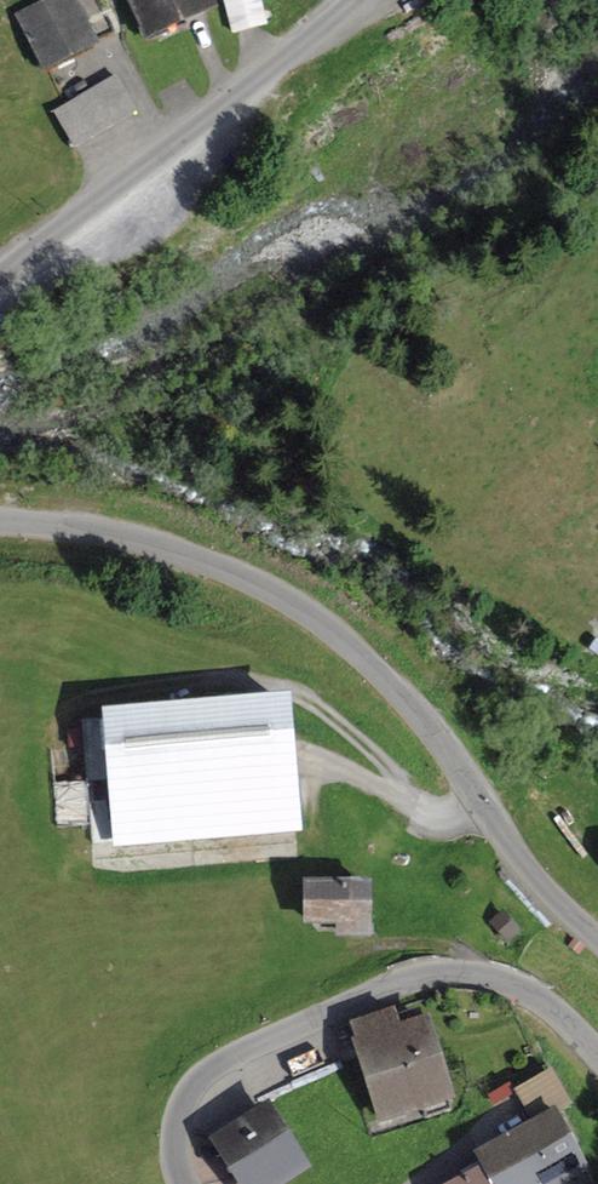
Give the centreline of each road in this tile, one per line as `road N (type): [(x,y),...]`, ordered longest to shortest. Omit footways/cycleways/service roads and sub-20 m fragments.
road 1 (unclassified): [(0,520),(97,531),(179,552),(263,587),(335,632),(435,731),(532,881),(597,937)]
road 2 (unclassified): [(597,1063),(511,979),(449,971),(403,984),(203,1076),(179,1126),(181,1183)]
road 3 (tertiary): [(343,0),(229,99),(0,273)]

